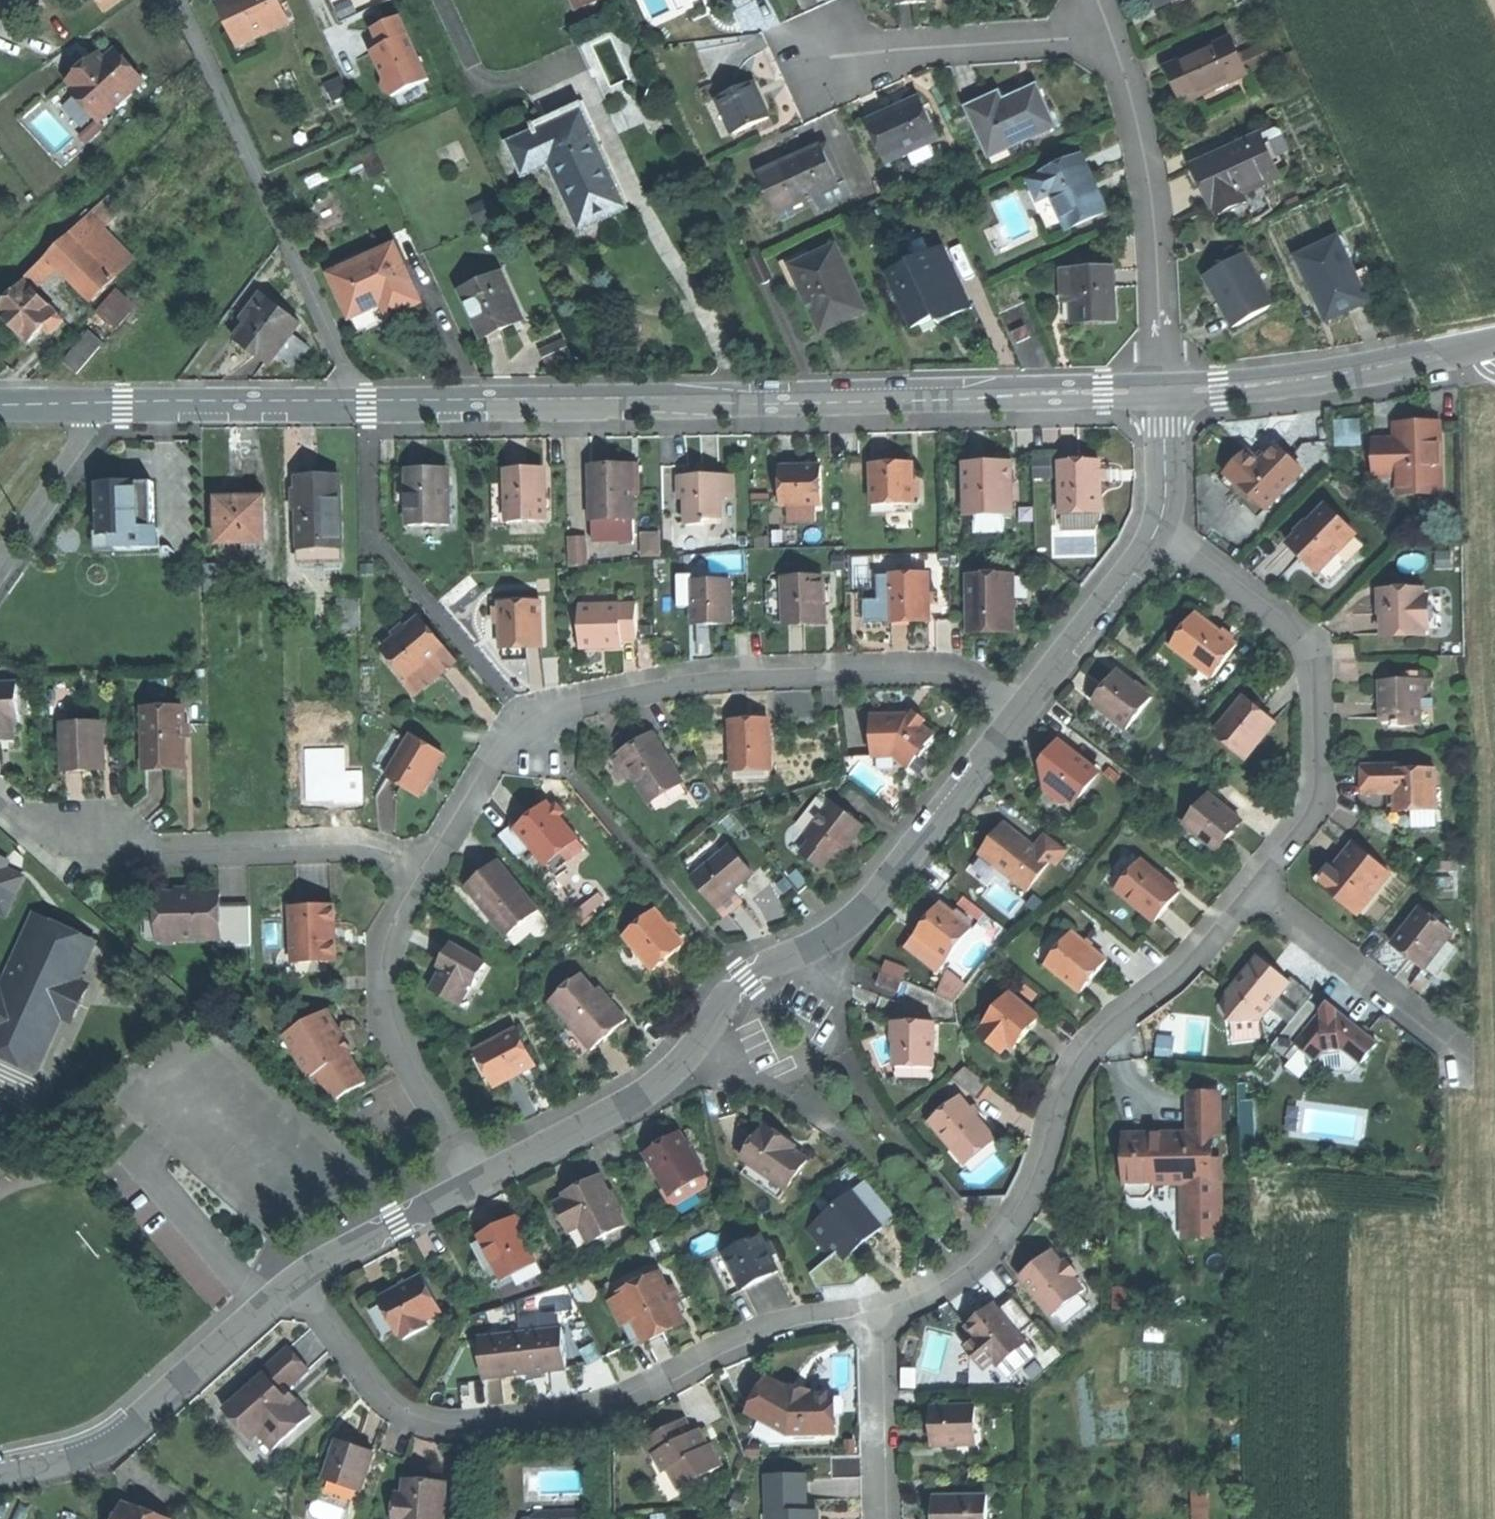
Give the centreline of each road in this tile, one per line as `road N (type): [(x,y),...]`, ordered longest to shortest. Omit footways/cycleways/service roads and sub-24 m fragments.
road 1 (tertiary): [(1165,393),(92,404)]
road 2 (residential): [(1031,702),(881,904),(821,948),(766,964),(737,988),(691,1056),(648,1096),(483,1183)]
road 3 (residential): [(1031,702),(979,677),(904,666),(703,673),(587,695),(549,706),(517,733),(428,858)]
road 4 (residential): [(301,1280),(380,1385),(415,1414),(452,1424),(633,1396),(778,1323),(883,1311)]
road 5 (residential): [(883,1311),(972,1264),(1012,1230),(1039,1185),(1092,1046),(1258,885)]
road 6 (residential): [(1258,885),(1317,807),(1324,777),(1318,654),(1309,635),(1160,526)]
road 7 (residential): [(1165,393),(1151,181),(1110,30)]
road 8 (residential): [(301,1280),(126,1435),(92,1456),(0,1476)]
road 9 (residential): [(428,858),(388,930),(385,979),(396,1029),(483,1183)]
road 10 (residential): [(428,858),(353,843),(160,850),(92,834)]
road 11 (tertiary): [(1494,343),(1335,375),(1165,393)]
road 12 (residential): [(1110,30),(1074,41),(826,59)]
road 13 (residential): [(1258,885),(1458,1044)]
road 14 (residential): [(1160,526),(1031,702)]
road 15 (residential): [(884,1518),(883,1311)]
road 16 (residential): [(483,1183),(301,1280)]
road 17 (residential): [(0,564),(91,430),(92,404)]
road 18 (residential): [(1165,393),(1168,482),(1160,526)]

